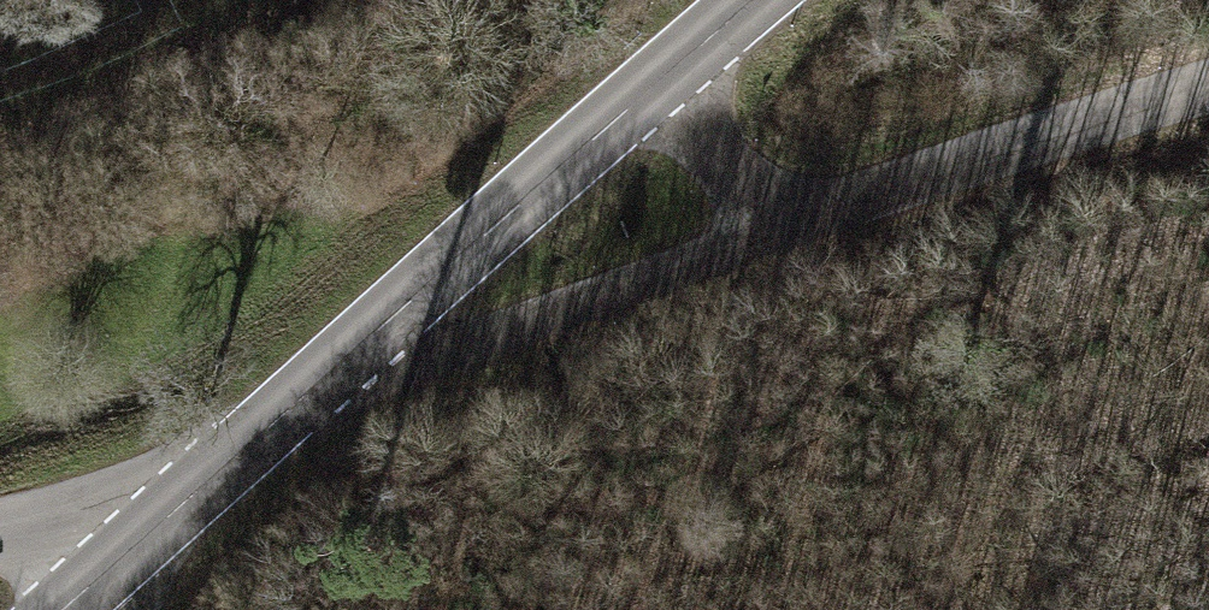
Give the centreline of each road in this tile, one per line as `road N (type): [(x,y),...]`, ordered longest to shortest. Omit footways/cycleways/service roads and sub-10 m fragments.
road 1 (tertiary): [(331,363),(373,381),(802,229)]
road 2 (secondary): [(331,363),(674,65)]
road 3 (tertiary): [(802,229),(1208,89)]
road 4 (secondary): [(125,558),(331,363)]
road 5 (tertiary): [(802,229),(674,65)]
road 6 (tertiary): [(0,534),(74,513),(125,558)]

